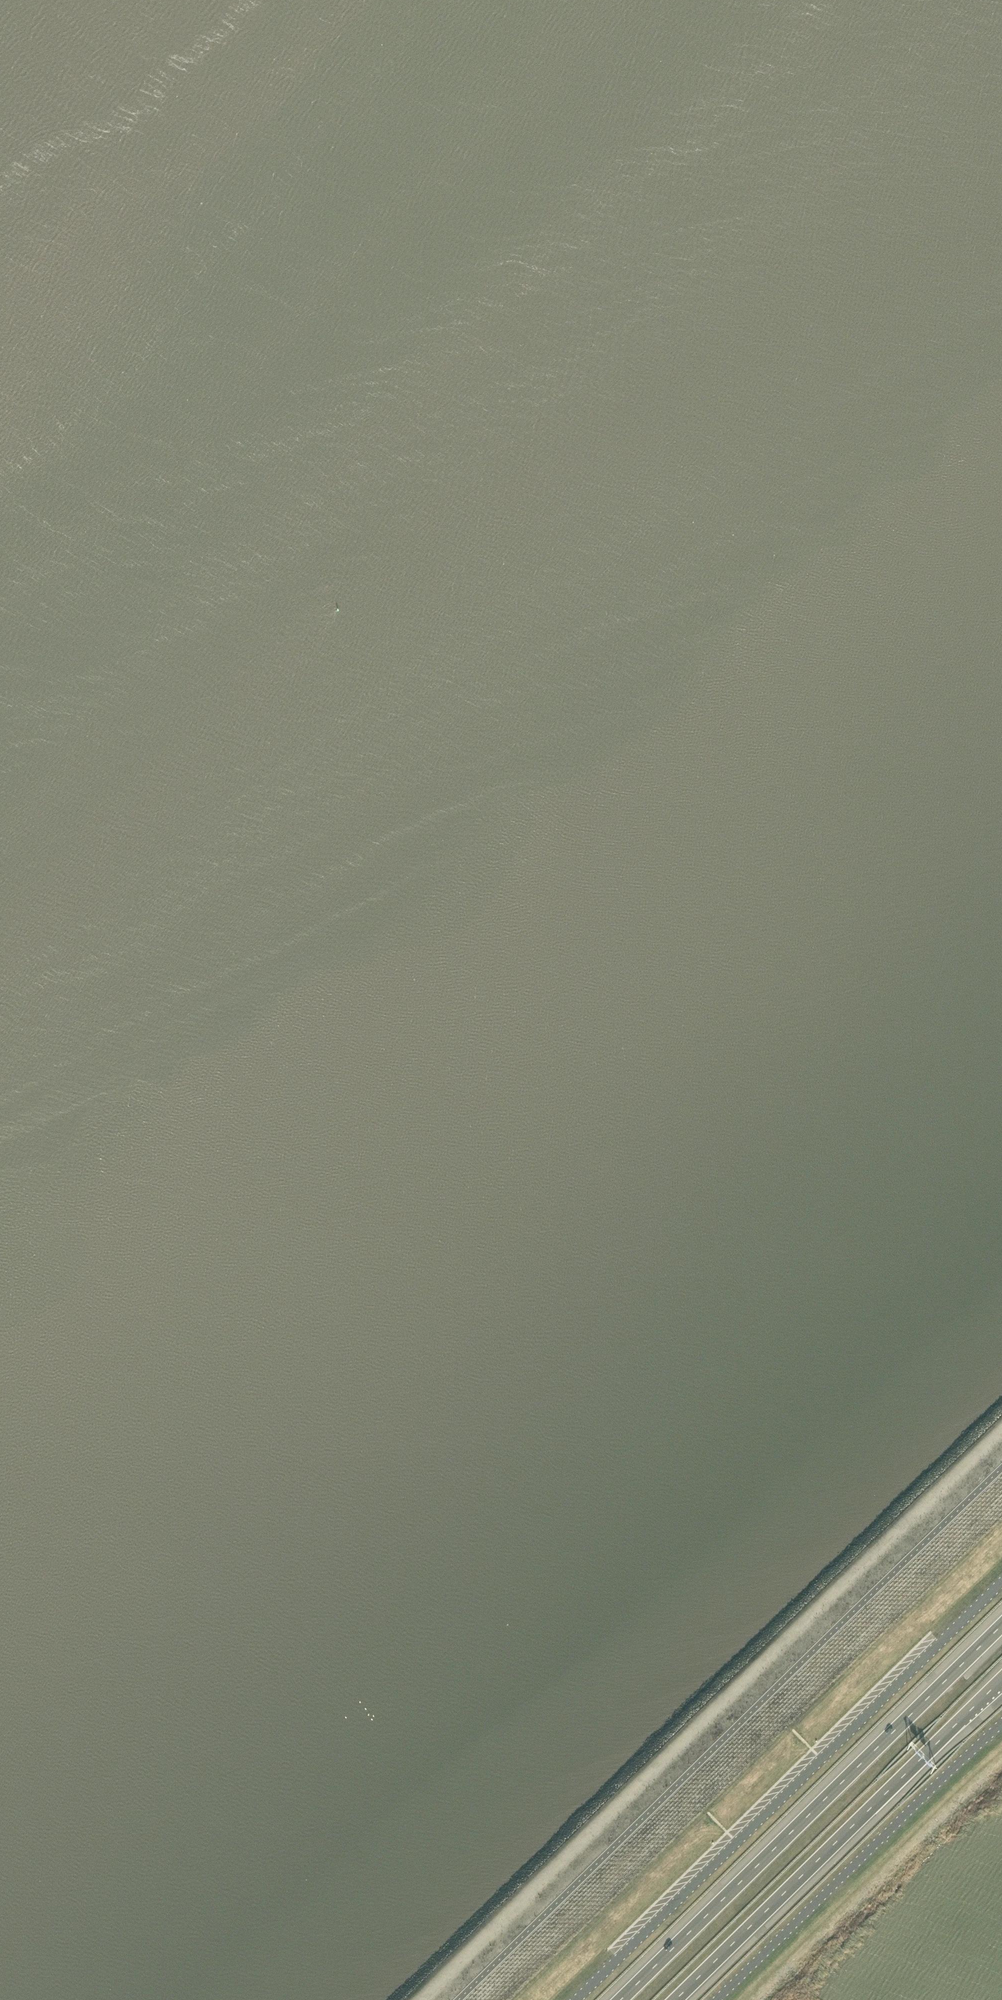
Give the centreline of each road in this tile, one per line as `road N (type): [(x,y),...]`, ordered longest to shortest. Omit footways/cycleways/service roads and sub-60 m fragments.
road 1 (unclassified): [(575,1999),(1001,1581)]
road 2 (motorway): [(1001,1625),(621,1999)]
road 3 (motorway): [(677,1999),(1001,1679)]
road 4 (unclassified): [(716,1999),(1001,1723)]

